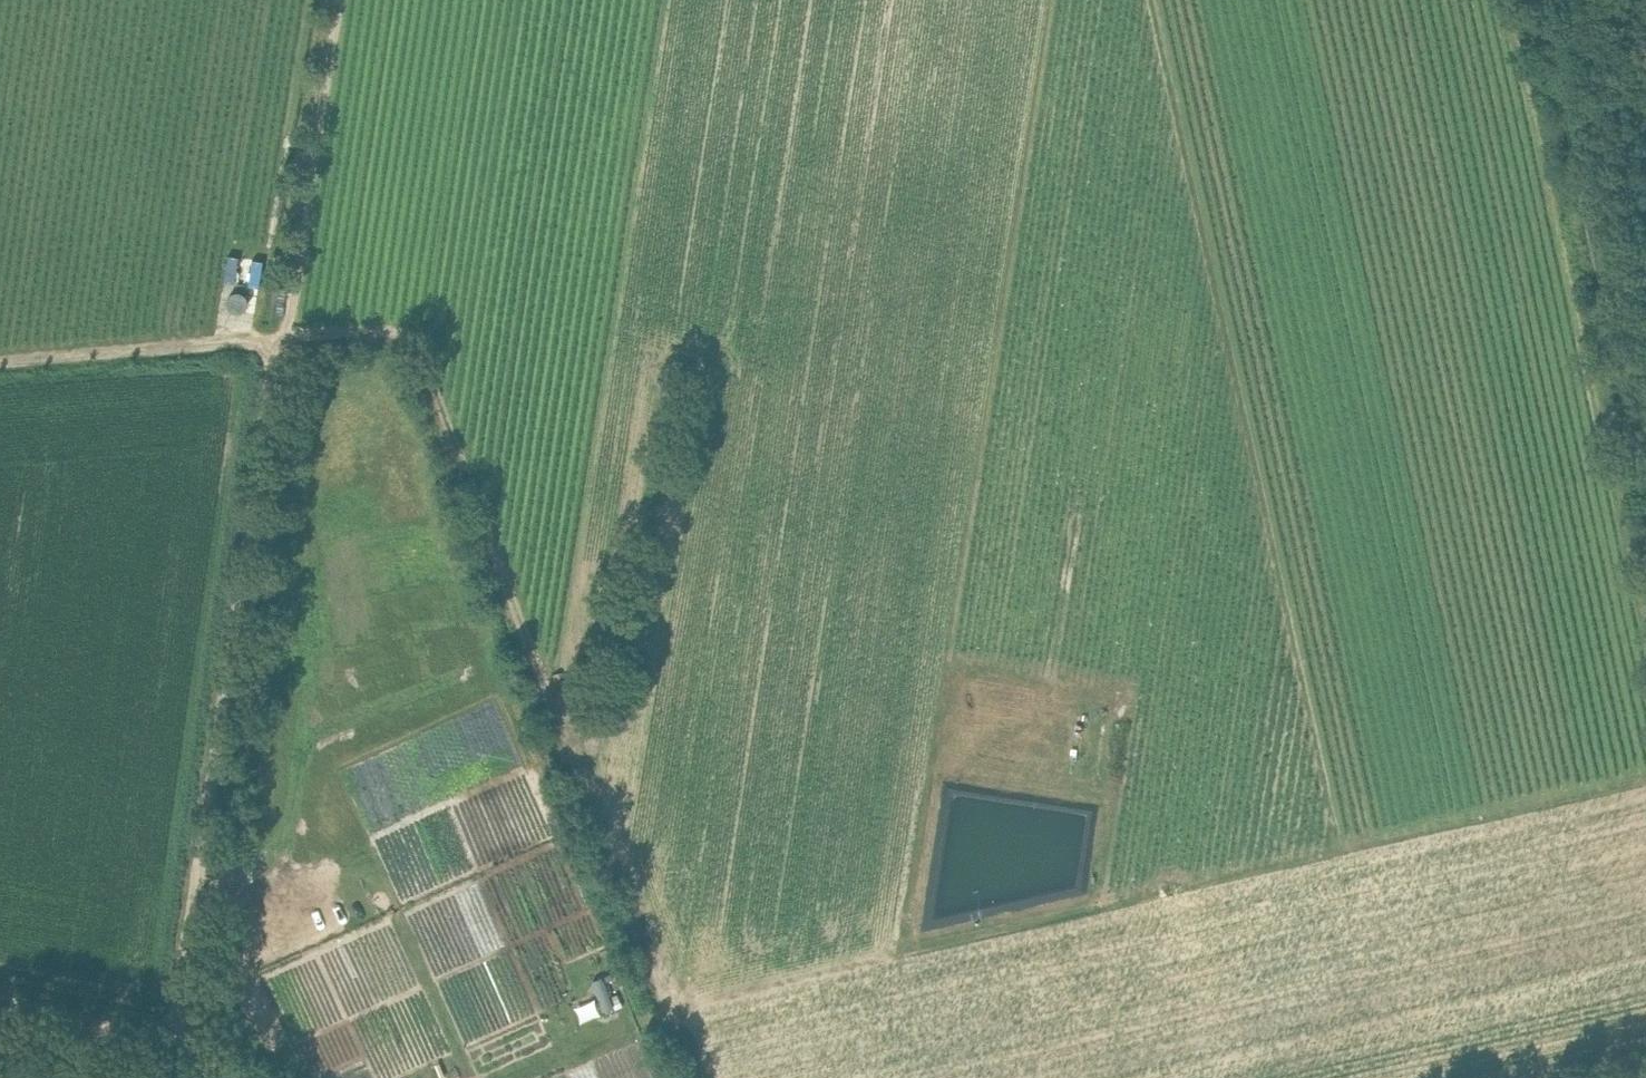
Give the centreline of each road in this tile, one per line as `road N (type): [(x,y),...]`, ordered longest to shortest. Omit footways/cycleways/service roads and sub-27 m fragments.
road 1 (track): [(168,1046),(180,1007),(271,412),(268,349)]
road 2 (track): [(268,349),(0,369)]
road 3 (track): [(168,1046),(0,1001)]

